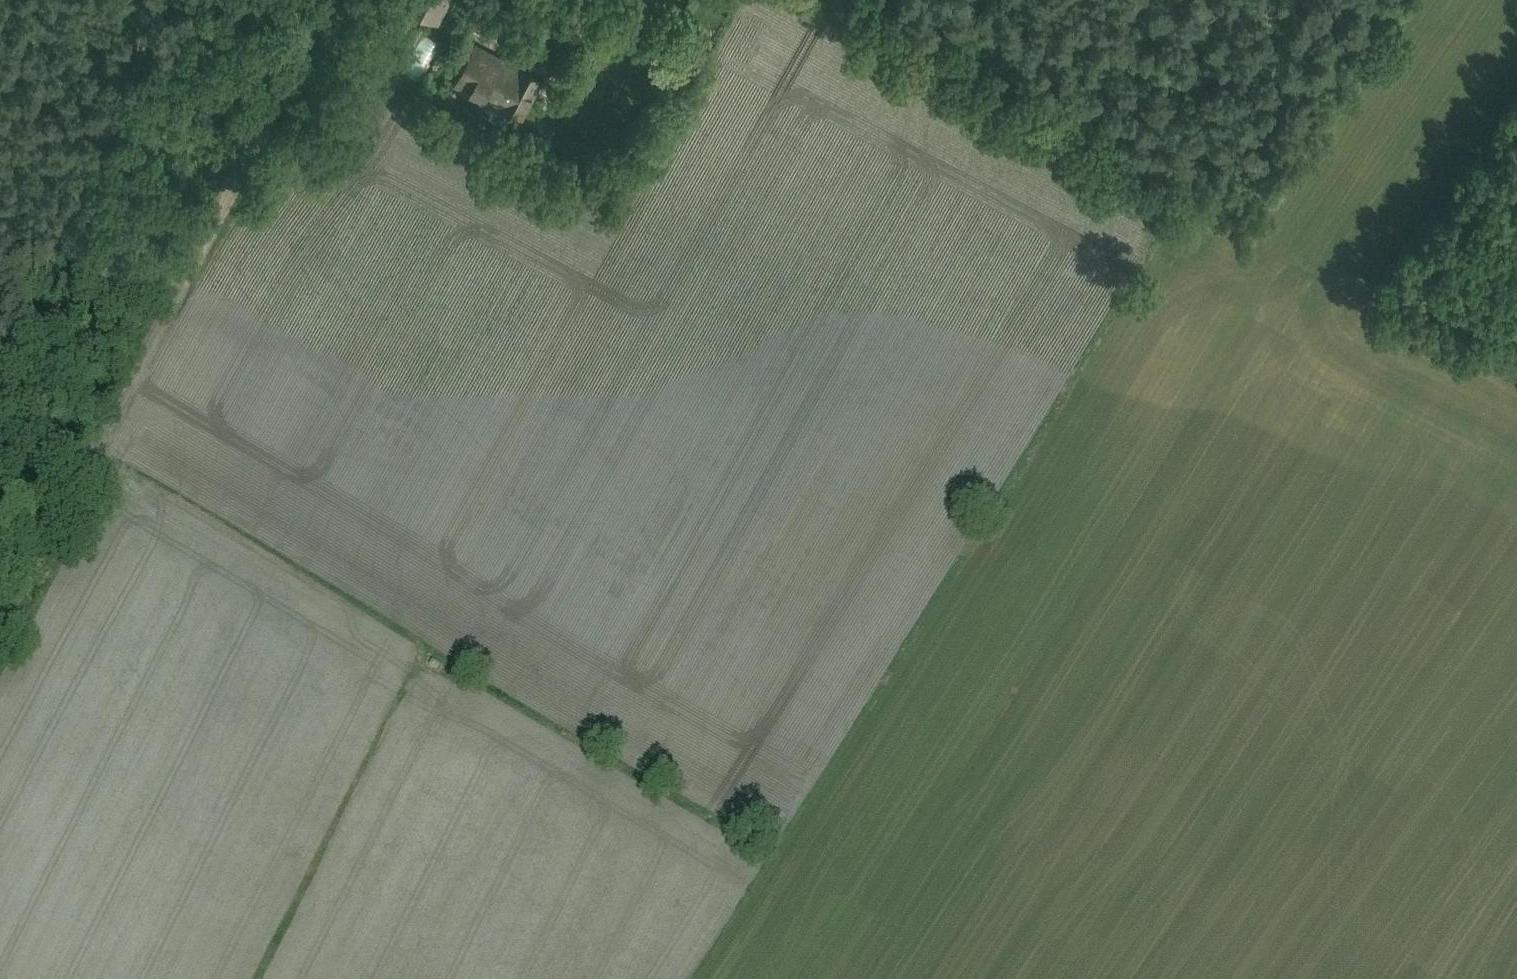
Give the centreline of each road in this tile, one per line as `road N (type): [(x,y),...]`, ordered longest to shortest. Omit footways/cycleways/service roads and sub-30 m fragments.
road 1 (track): [(331,0),(0,618)]

